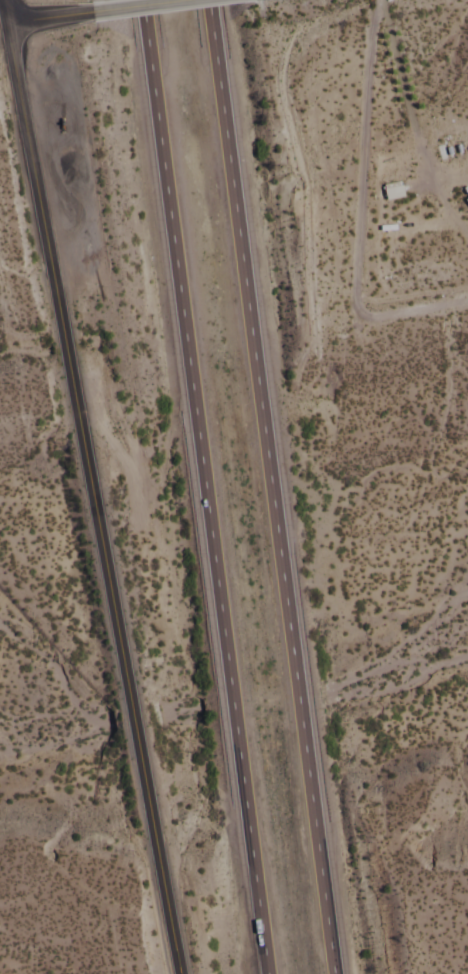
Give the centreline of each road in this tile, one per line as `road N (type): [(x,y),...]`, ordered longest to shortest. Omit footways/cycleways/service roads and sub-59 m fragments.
road 1 (motorway): [(333,973),(207,0)]
road 2 (motorway): [(140,0),(265,973)]
road 3 (tertiary): [(184,973),(10,24)]

